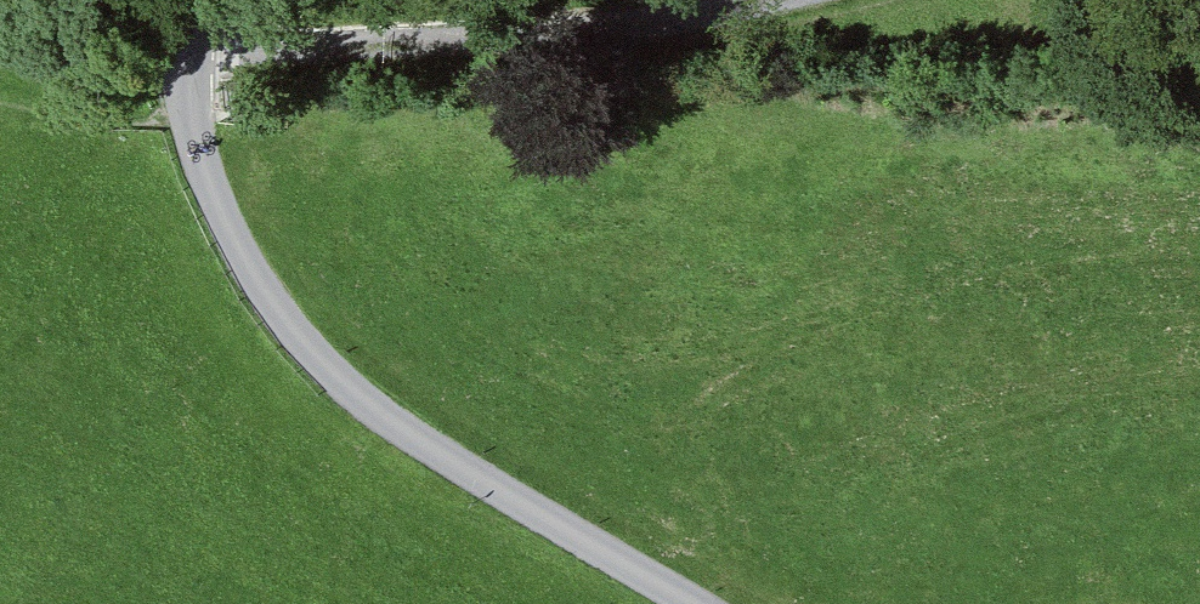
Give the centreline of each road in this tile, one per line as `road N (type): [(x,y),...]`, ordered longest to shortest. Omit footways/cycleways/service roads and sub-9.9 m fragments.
road 1 (unclassified): [(200,0),(187,70),(190,117),(210,185),(268,295),(398,430),(701,603)]
road 2 (track): [(728,0),(187,70)]

